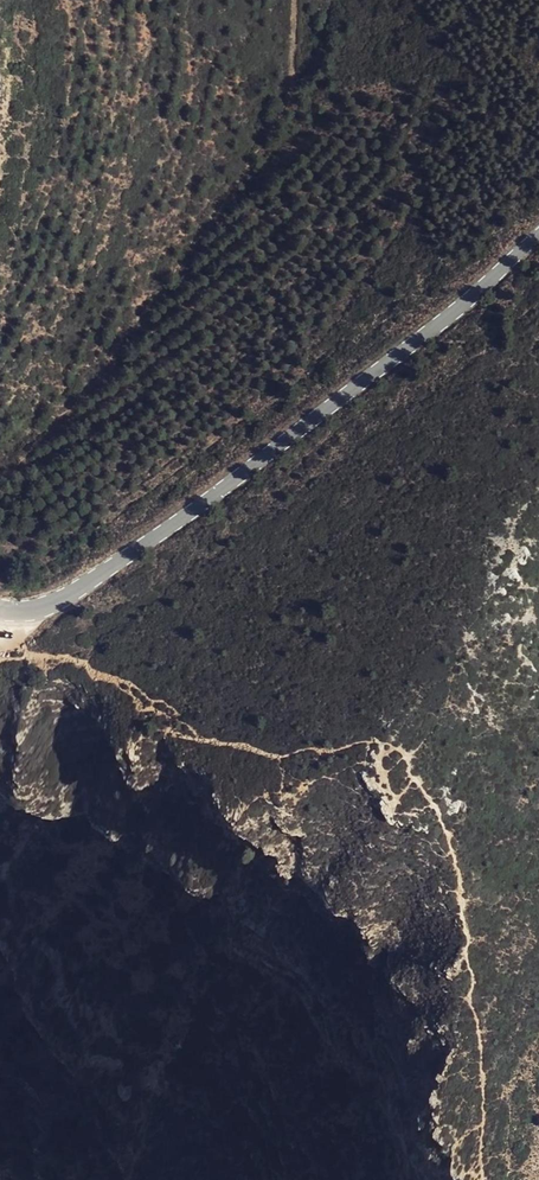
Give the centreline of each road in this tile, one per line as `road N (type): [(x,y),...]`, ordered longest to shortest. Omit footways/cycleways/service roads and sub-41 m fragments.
road 1 (tertiary): [(0,613),(47,609),(200,506),(445,321),(538,236)]

